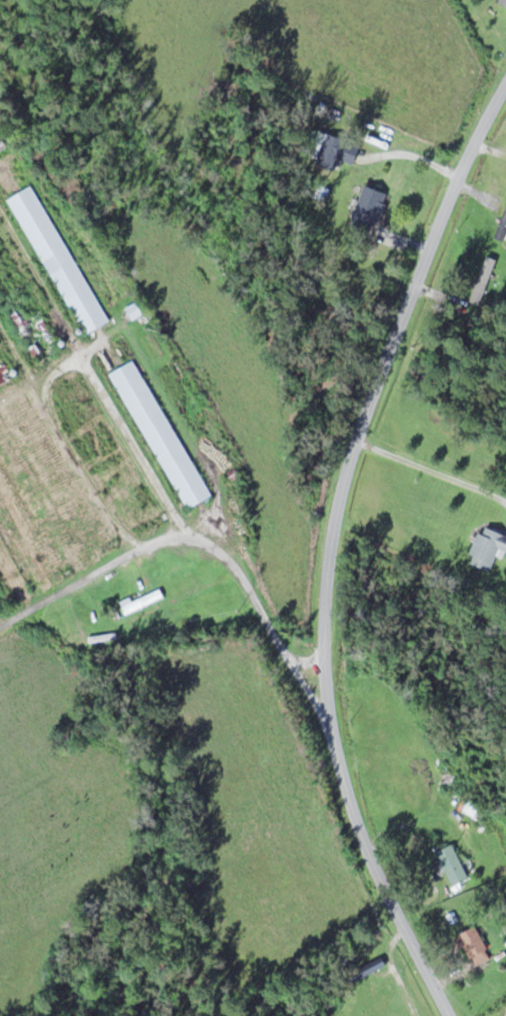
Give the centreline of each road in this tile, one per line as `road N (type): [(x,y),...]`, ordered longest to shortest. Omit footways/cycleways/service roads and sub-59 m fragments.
road 1 (residential): [(451,1015),(365,845),(341,774),(326,695),(324,616),(350,450),(464,153),(505,86)]

